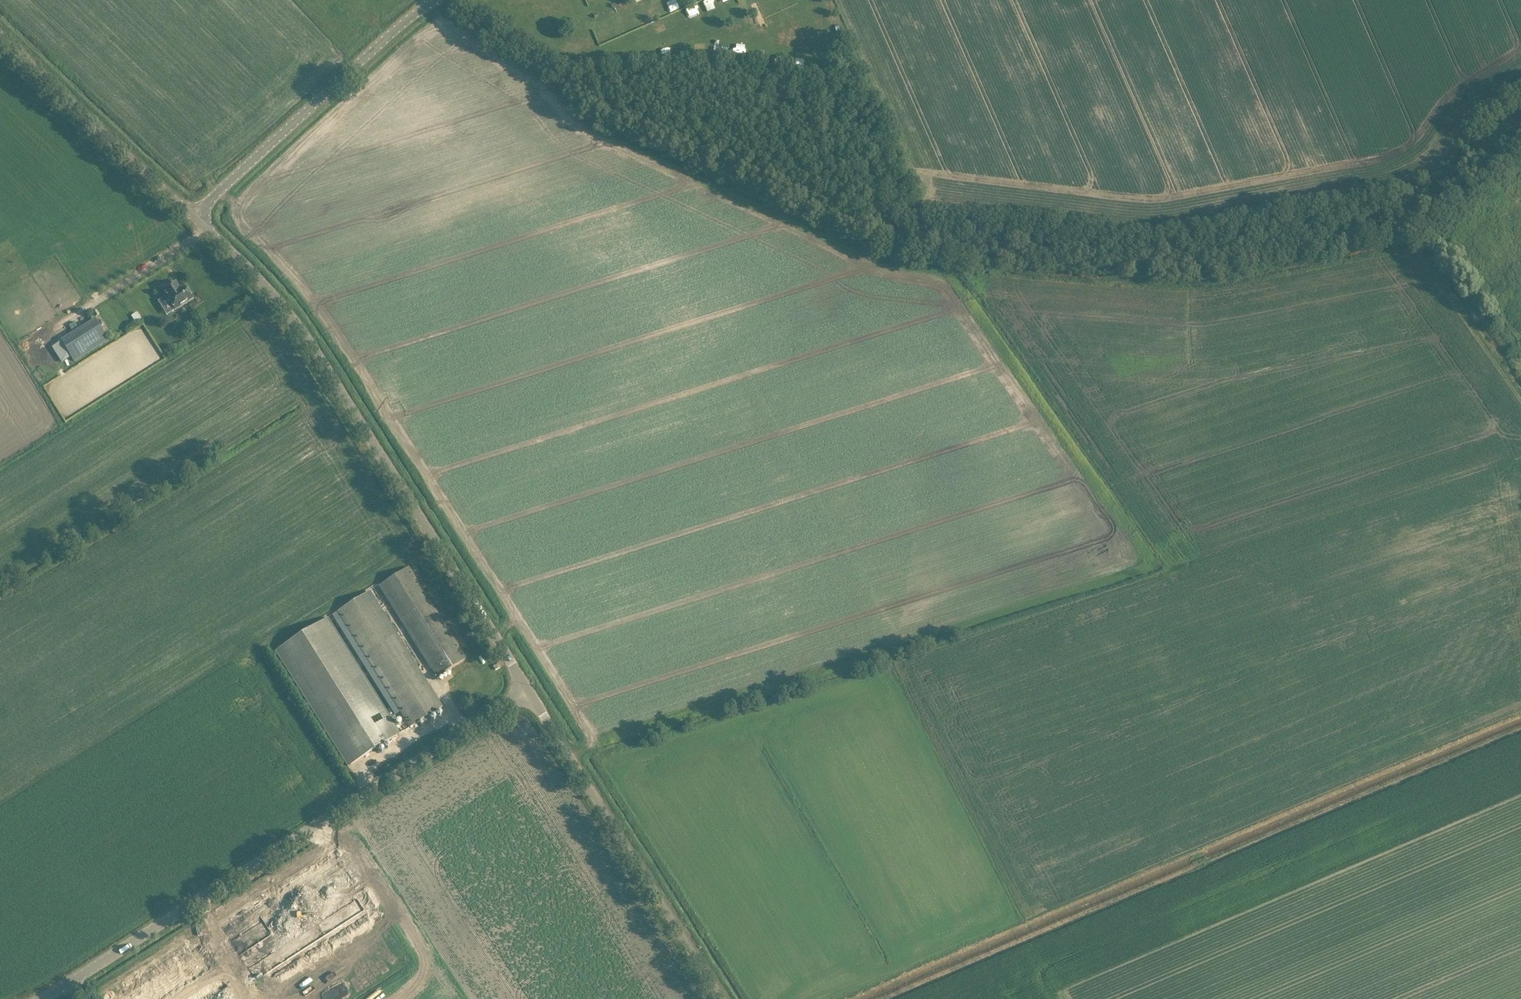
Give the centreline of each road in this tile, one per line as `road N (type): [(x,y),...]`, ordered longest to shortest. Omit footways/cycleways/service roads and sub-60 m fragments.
road 1 (unclassified): [(35,998),(527,691)]
road 2 (unclassified): [(527,691),(310,336),(199,218)]
road 3 (unclassified): [(721,998),(527,691)]
road 4 (unclassified): [(199,218),(436,0)]
road 5 (unclassified): [(199,218),(0,31)]

